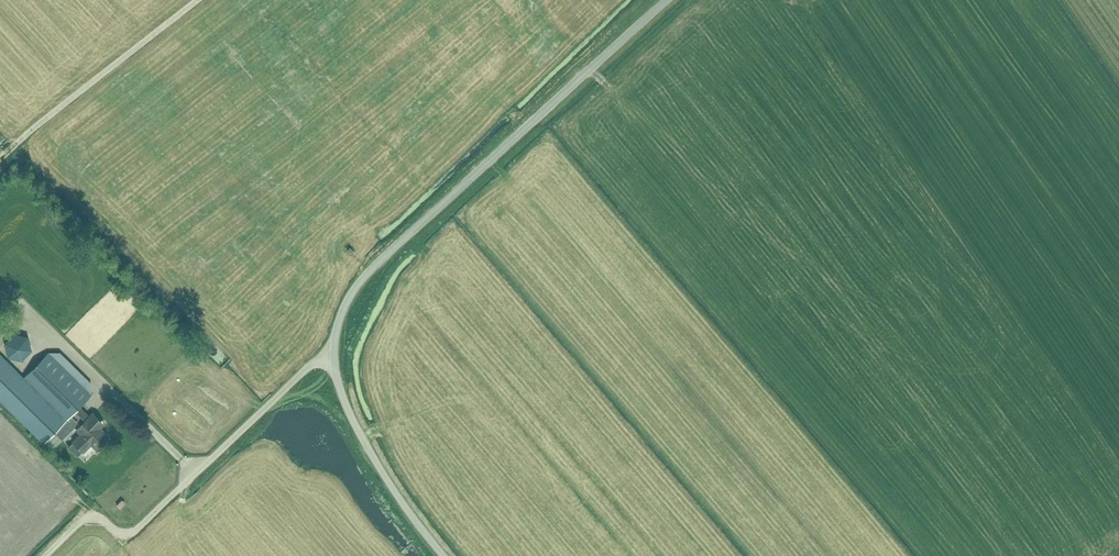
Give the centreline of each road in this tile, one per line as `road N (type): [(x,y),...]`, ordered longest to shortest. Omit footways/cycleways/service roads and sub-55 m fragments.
road 1 (unclassified): [(333,354),(344,305),(371,268),(657,0)]
road 2 (unclassified): [(46,555),(85,518),(132,534),(312,364),(333,354)]
road 3 (unclassified): [(445,555),(361,435),(333,354)]

